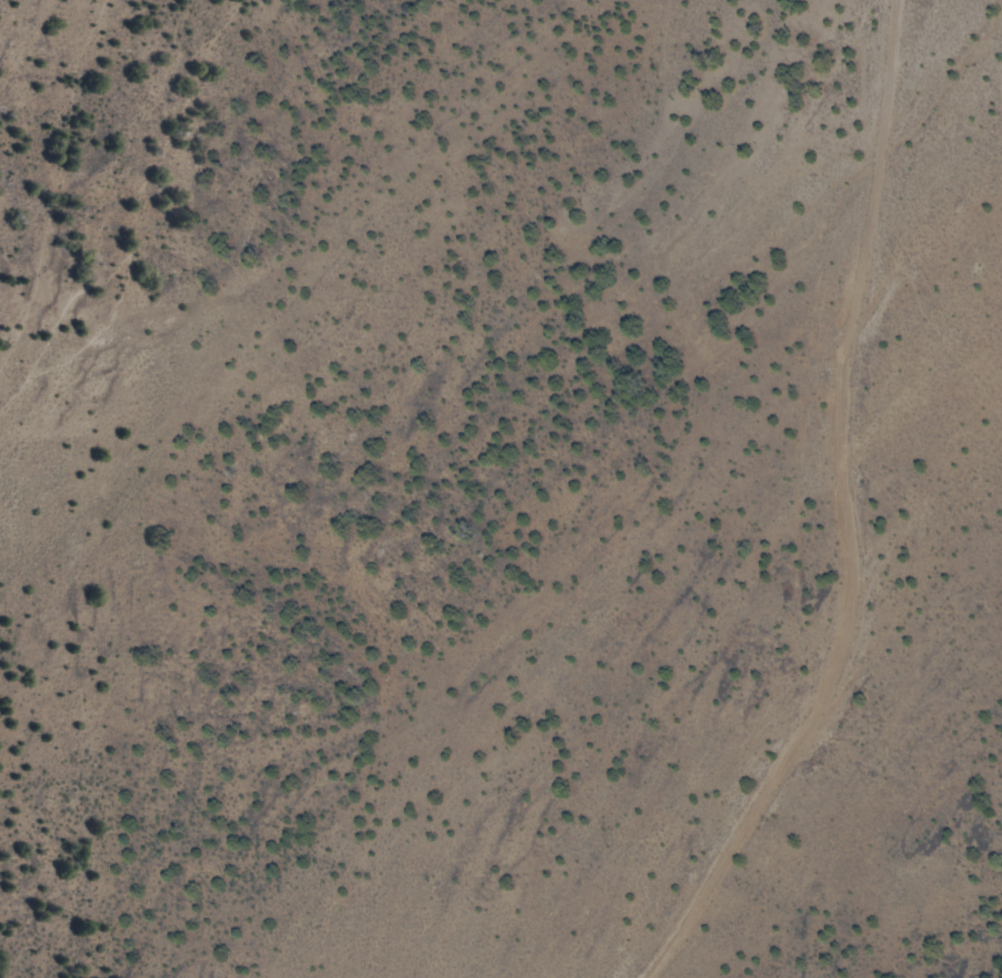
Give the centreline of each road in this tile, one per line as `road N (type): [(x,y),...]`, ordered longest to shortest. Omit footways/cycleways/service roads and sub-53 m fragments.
road 1 (track): [(644,977),(686,925),(827,692),(846,633),(856,558),(841,448),(851,309),(897,0)]

